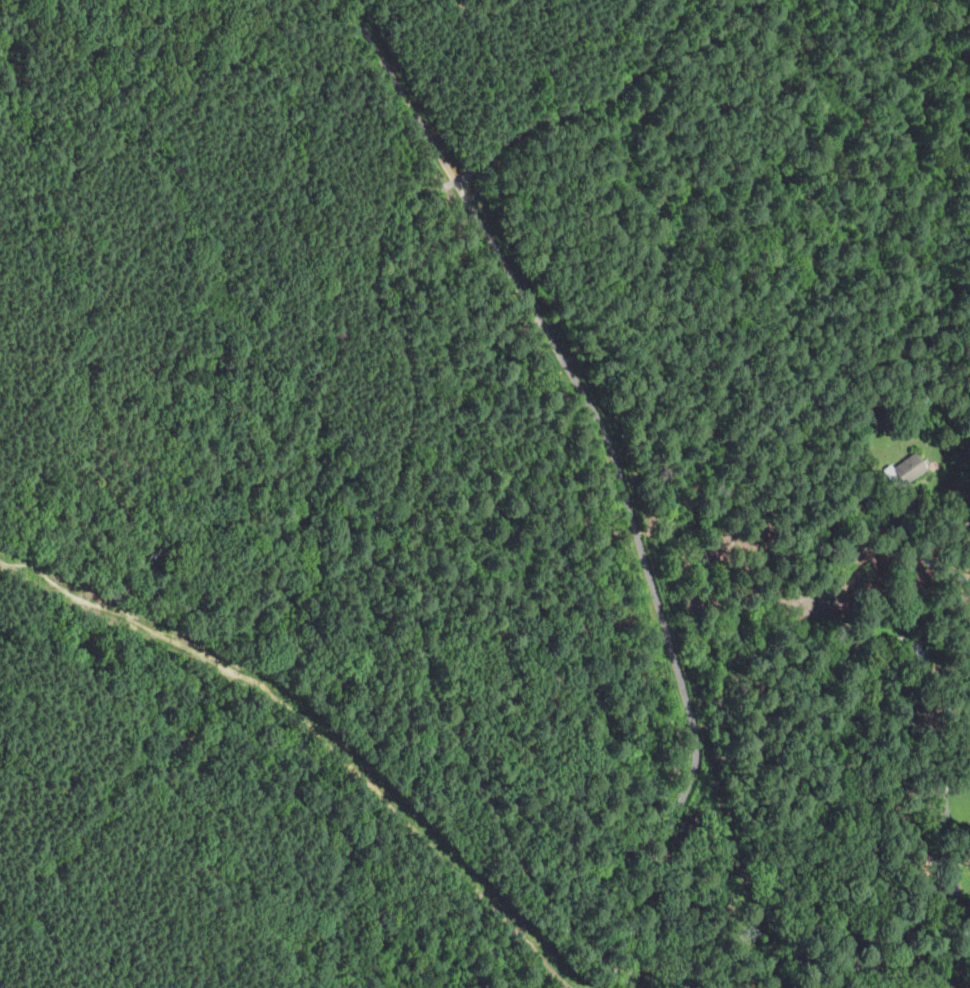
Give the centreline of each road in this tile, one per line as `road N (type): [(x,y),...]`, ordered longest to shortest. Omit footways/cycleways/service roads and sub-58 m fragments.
road 1 (track): [(680,0),(657,46),(629,78),(405,199),(381,218),(365,254),(410,398),(372,549),(405,613),(440,717),(513,856),(620,976)]
road 2 (track): [(0,198),(53,182),(89,152),(138,130),(213,79),(295,0)]
road 3 (track): [(437,0),(474,7),(563,0)]

